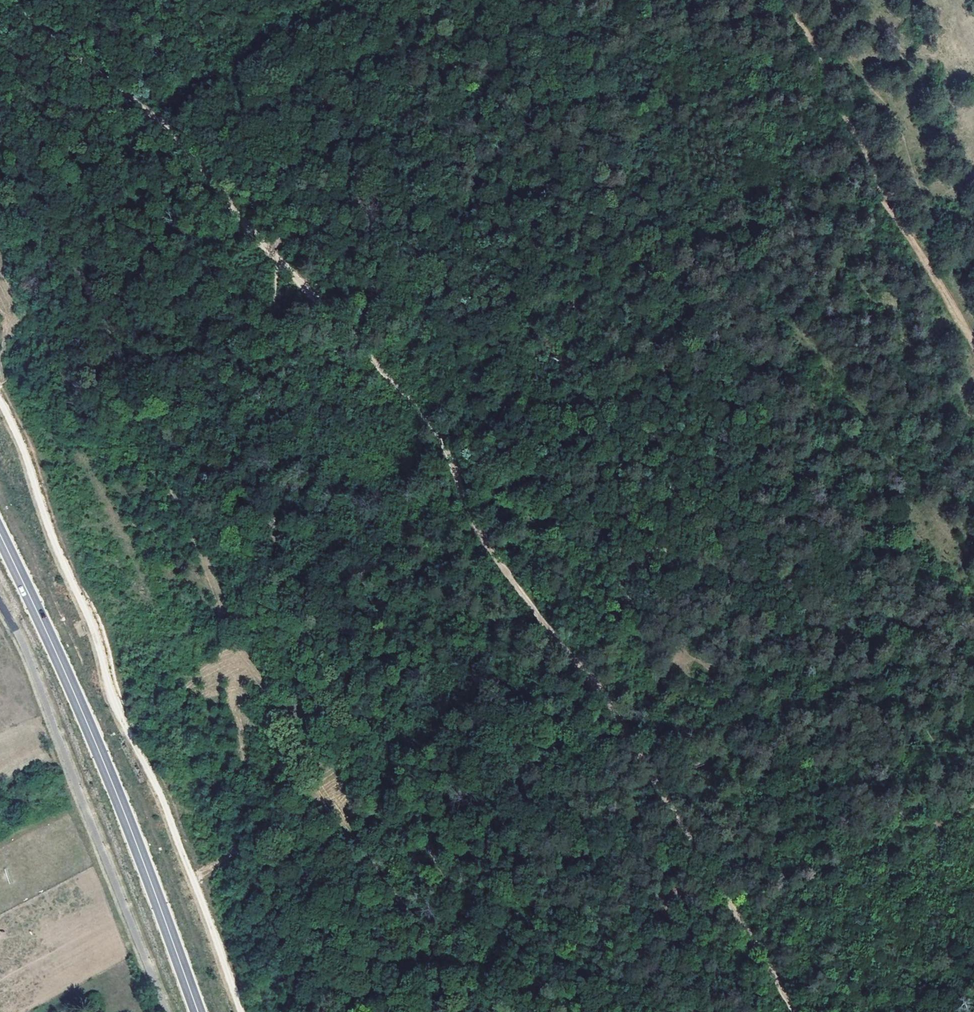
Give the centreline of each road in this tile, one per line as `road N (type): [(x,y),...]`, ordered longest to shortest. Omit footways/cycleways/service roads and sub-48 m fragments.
road 1 (track): [(6,0),(166,135),(272,272),(436,436),(476,538),(655,784),(793,1011)]
road 2 (secondary): [(0,535),(107,772),(198,1011)]
road 3 (track): [(973,352),(877,191),(786,0)]
road 4 (track): [(973,617),(771,653)]

